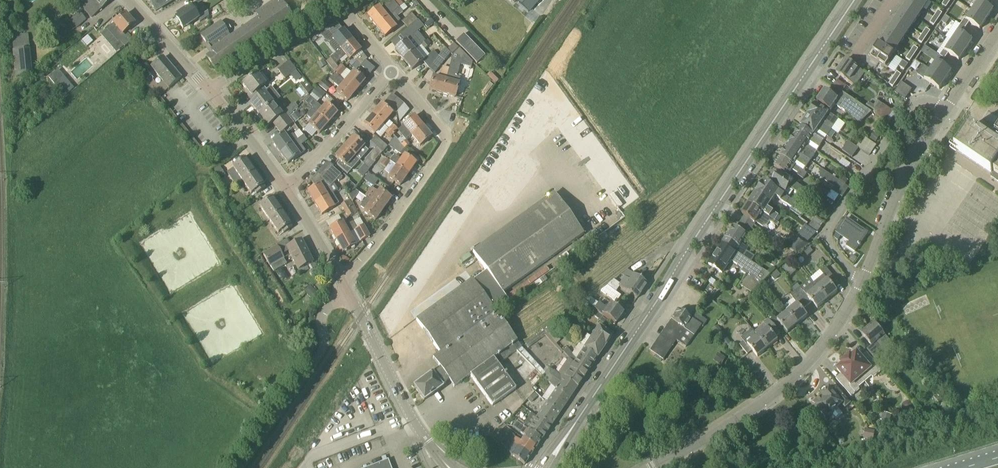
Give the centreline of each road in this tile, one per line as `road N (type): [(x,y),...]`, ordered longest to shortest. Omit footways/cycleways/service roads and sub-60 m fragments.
road 1 (tertiary): [(855,0),(580,417)]
road 2 (residential): [(652,467),(781,391),(827,342),(863,280)]
road 3 (residential): [(343,284),(446,141),(394,71)]
road 4 (residential): [(863,280),(825,235),(914,104),(930,100),(951,111)]
road 5 (unclassified): [(242,467),(321,356),(326,309),(349,295)]
road 6 (residential): [(863,280),(897,196),(951,111)]
road 7 (residential): [(287,190),(394,71)]
road 8 (residential): [(208,90),(344,13)]
road 9 (residential): [(408,413),(349,295)]
road 10 (residential): [(287,190),(208,90)]
road 11 (residential): [(208,90),(128,0)]

